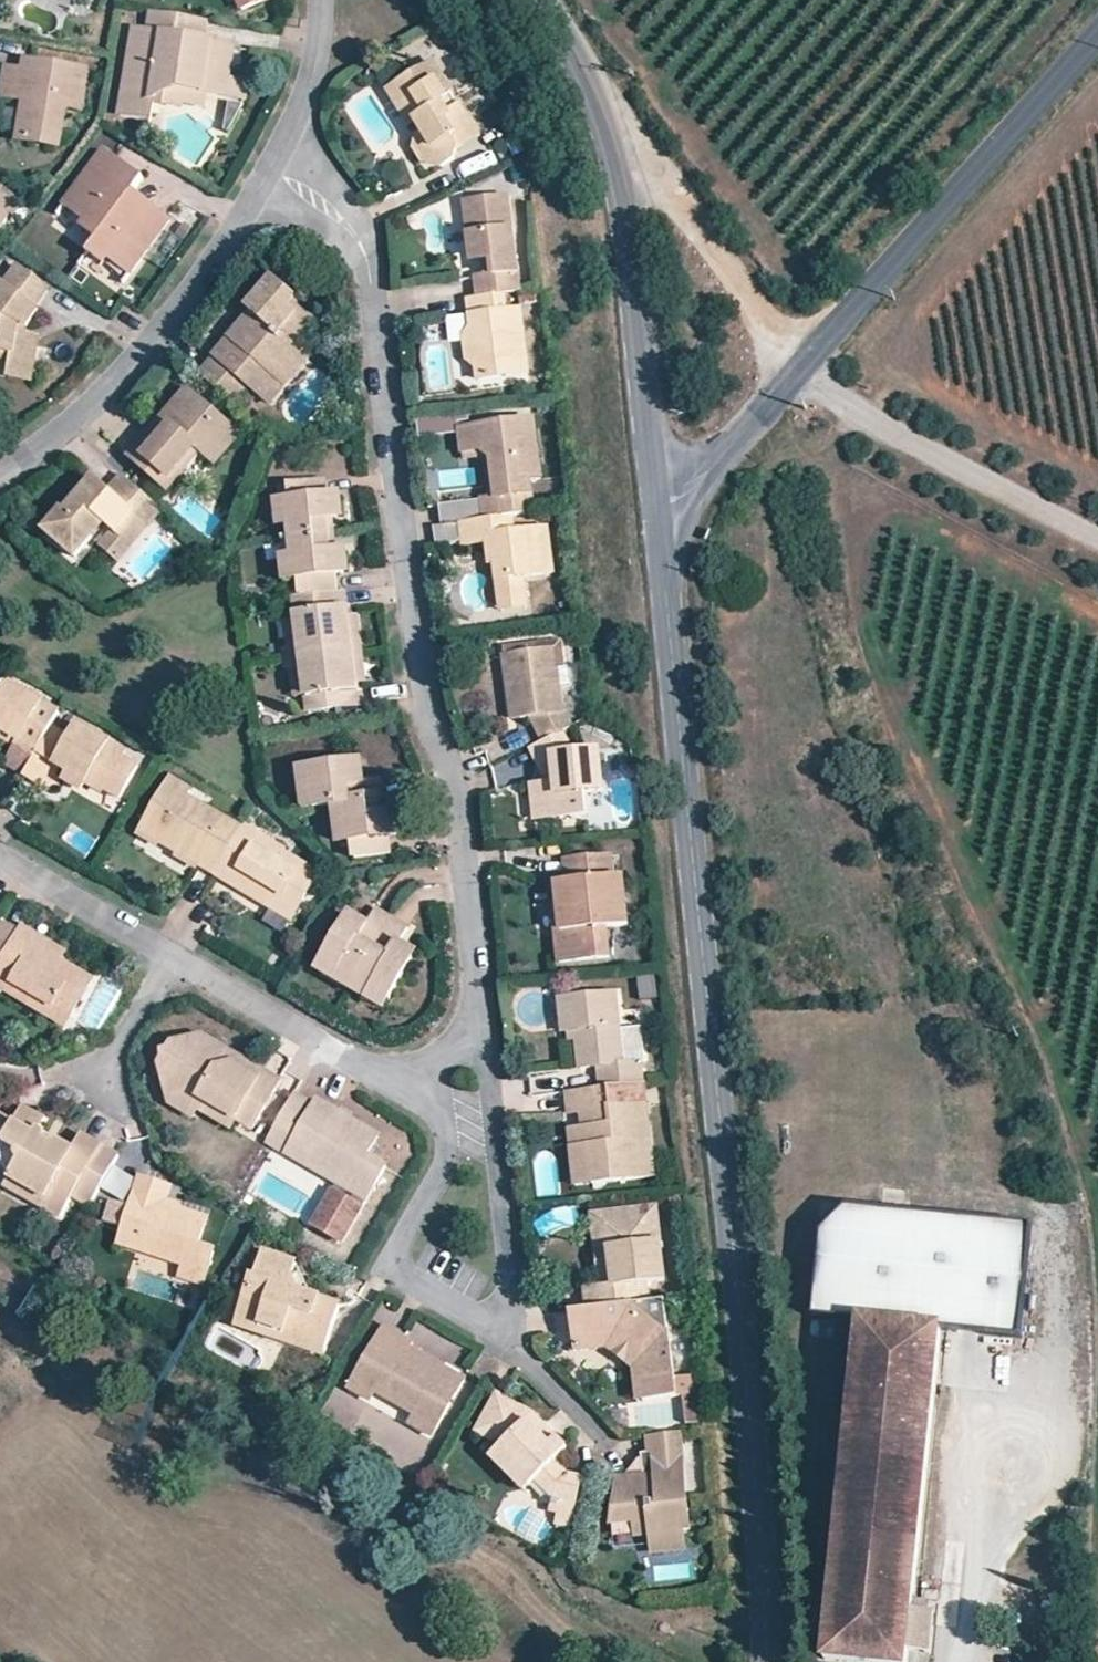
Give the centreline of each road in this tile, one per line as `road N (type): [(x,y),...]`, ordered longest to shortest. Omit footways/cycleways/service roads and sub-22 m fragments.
road 1 (tertiary): [(768,1661),(651,488)]
road 2 (residential): [(277,159),(343,223),(365,277),(424,708),(454,780),(474,979)]
road 3 (residential): [(474,979),(492,1068),(513,1288),(503,1317),(489,1325),(471,1322),(392,1273),(390,1251),(445,1146),(436,1112),(404,1063)]
road 4 (tertiary): [(651,488),(694,477),(729,448),(1097,36)]
road 5 (tertiary): [(651,488),(614,181),(561,45),(531,0)]
road 6 (residential): [(277,159),(171,322),(97,400),(0,479)]
road 7 (track): [(1097,543),(851,411),(796,372)]
road 8 (track): [(592,114),(653,165),(796,372)]
road 9 (residential): [(404,1063),(354,1055),(174,951)]
road 10 (residential): [(174,951),(0,850)]
road 11 (residential): [(324,0),(310,91),(277,159)]
road 12 (residential): [(174,951),(116,1053),(108,1085)]
road 13 (residential): [(474,979),(467,1025),(451,1043),(404,1063)]

